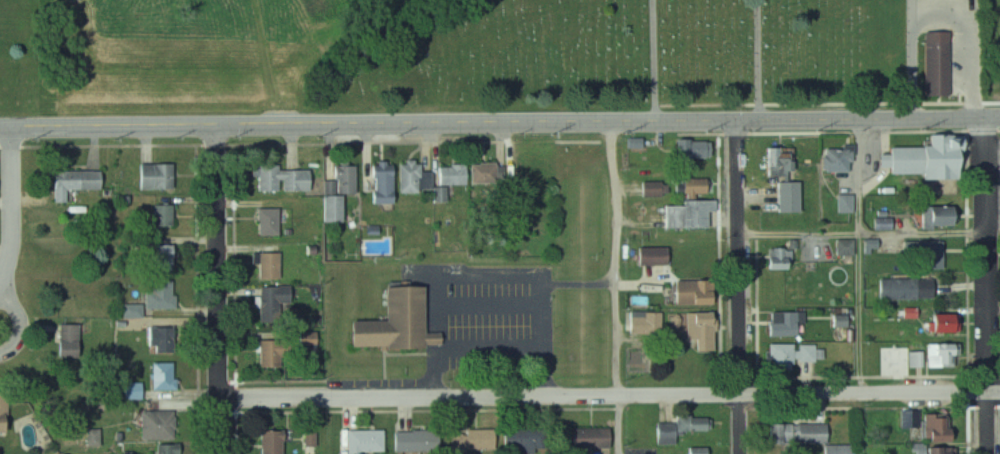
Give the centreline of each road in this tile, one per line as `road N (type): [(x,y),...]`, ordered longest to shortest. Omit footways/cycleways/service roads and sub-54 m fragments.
road 1 (secondary): [(999,120),(0,127)]
road 2 (residential): [(221,399),(990,393)]
road 3 (residential): [(985,120),(990,453)]
road 4 (residential): [(216,124),(221,453)]
road 5 (residential): [(739,236),(742,453)]
road 6 (residential): [(11,127),(12,252),(0,293)]

